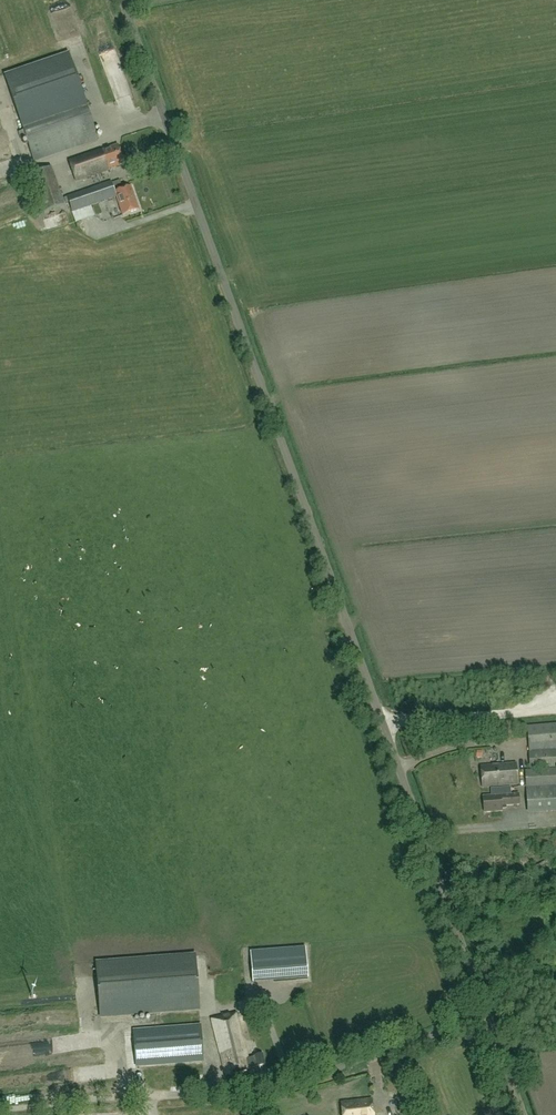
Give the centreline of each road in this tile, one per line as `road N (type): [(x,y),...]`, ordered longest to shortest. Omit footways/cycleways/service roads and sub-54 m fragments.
road 1 (unclassified): [(486,1013),(118,0)]
road 2 (unclassified): [(0,1109),(267,1090),(486,1013)]

